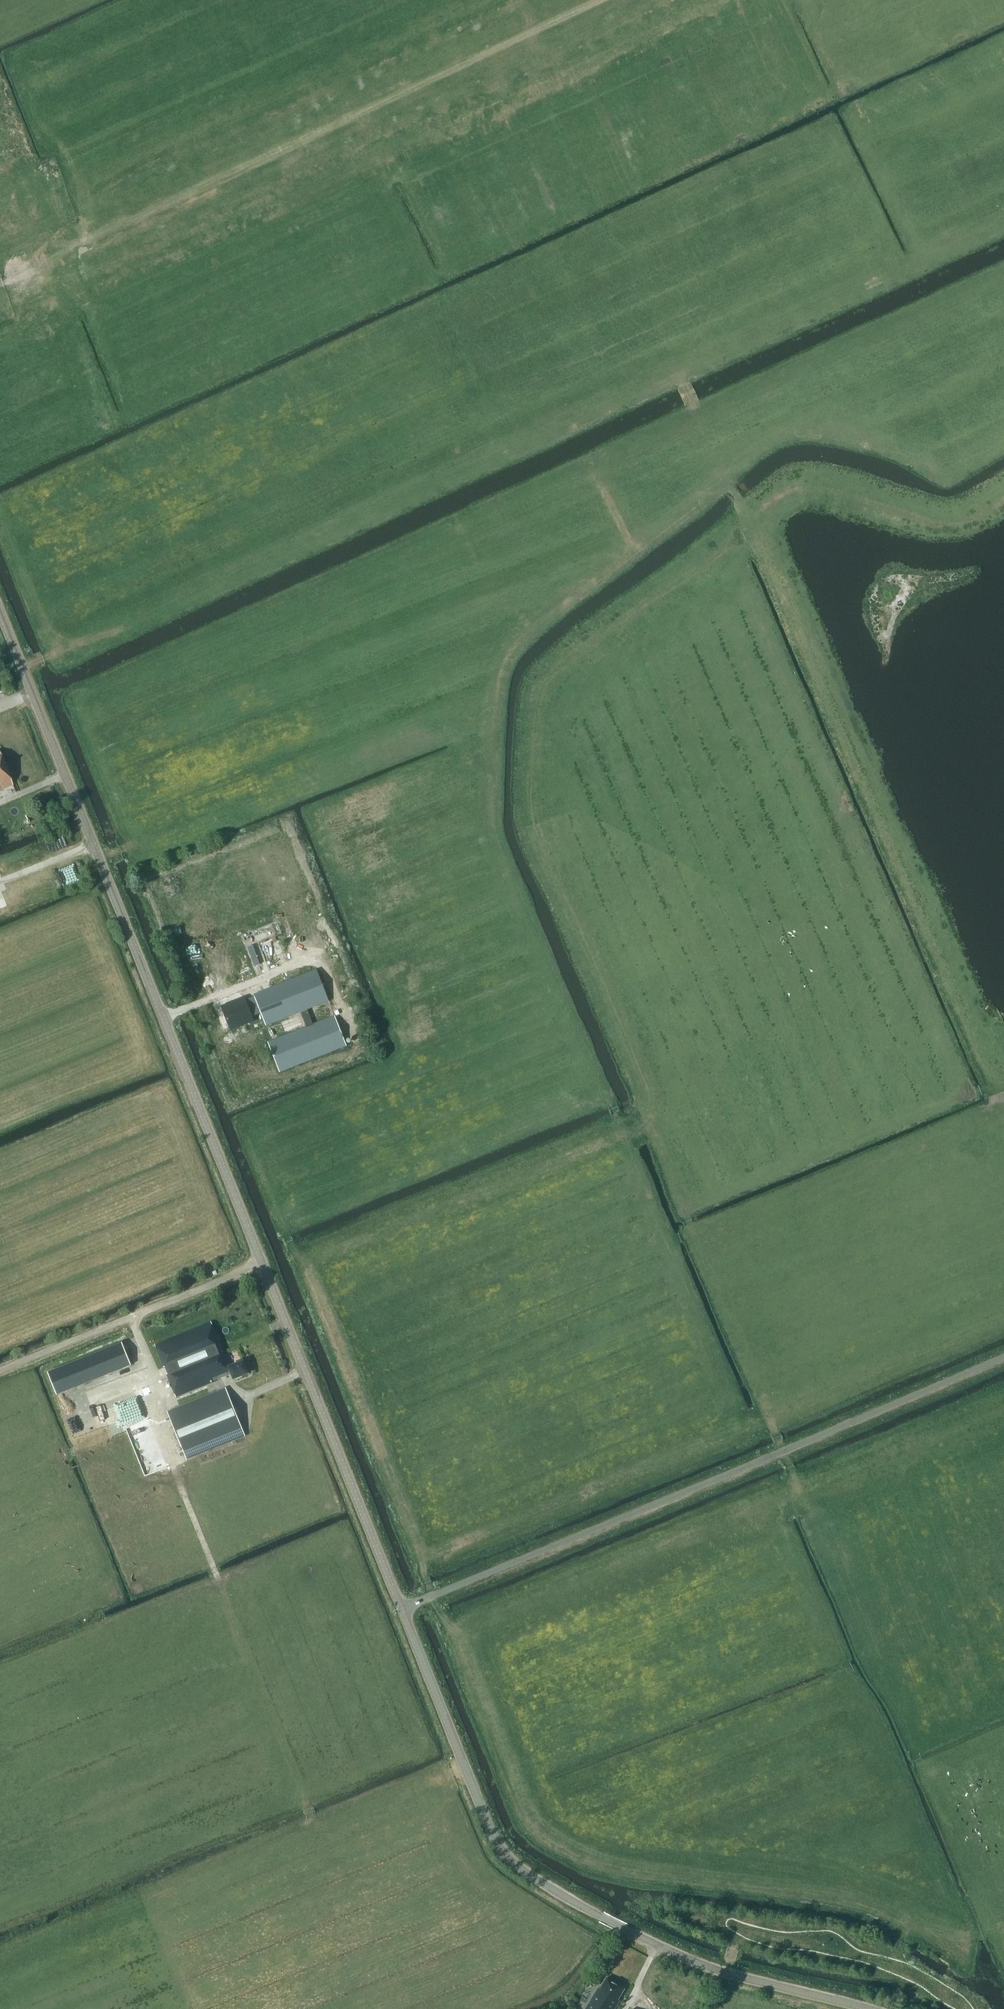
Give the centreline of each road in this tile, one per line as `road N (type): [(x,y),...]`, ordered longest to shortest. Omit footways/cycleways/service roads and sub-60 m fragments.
road 1 (tertiary): [(400,1608),(0,613)]
road 2 (tertiary): [(869,2008),(684,1957),(515,1864),(492,1834),(400,1608)]
road 3 (unclassified): [(400,1608),(1003,1357)]
road 4 (track): [(263,1264),(0,1370)]

